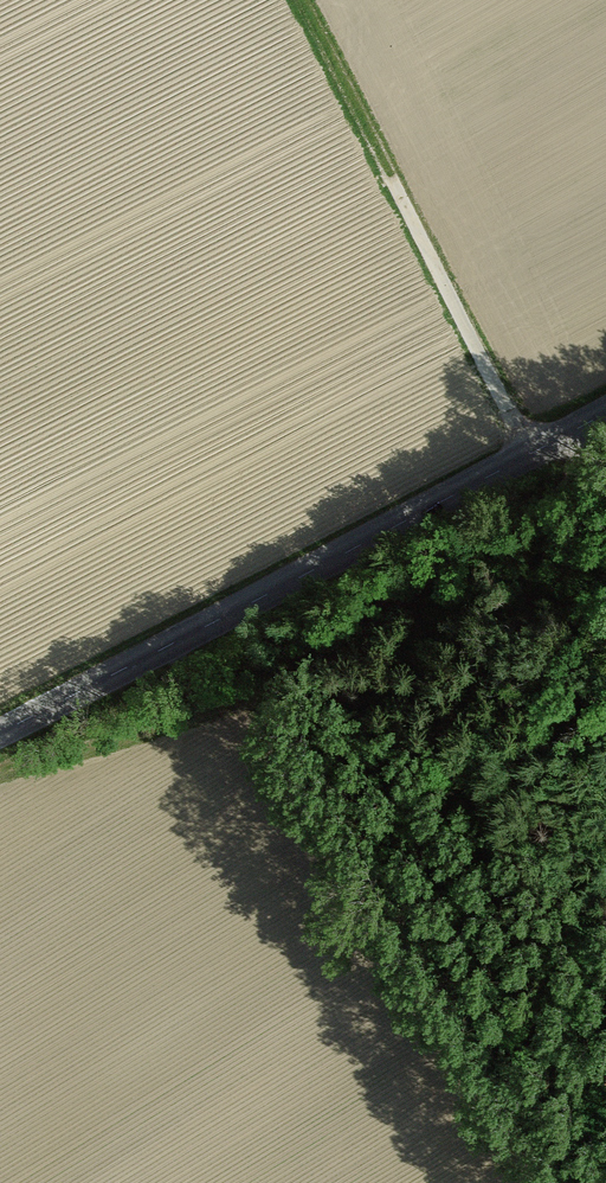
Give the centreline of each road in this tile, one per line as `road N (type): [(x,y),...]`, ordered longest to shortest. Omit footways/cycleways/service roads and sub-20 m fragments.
road 1 (track): [(554,1182),(278,709),(277,689),(292,670),(595,468),(581,428)]
road 2 (unclassified): [(605,415),(0,733)]
road 3 (track): [(392,178),(299,0)]

